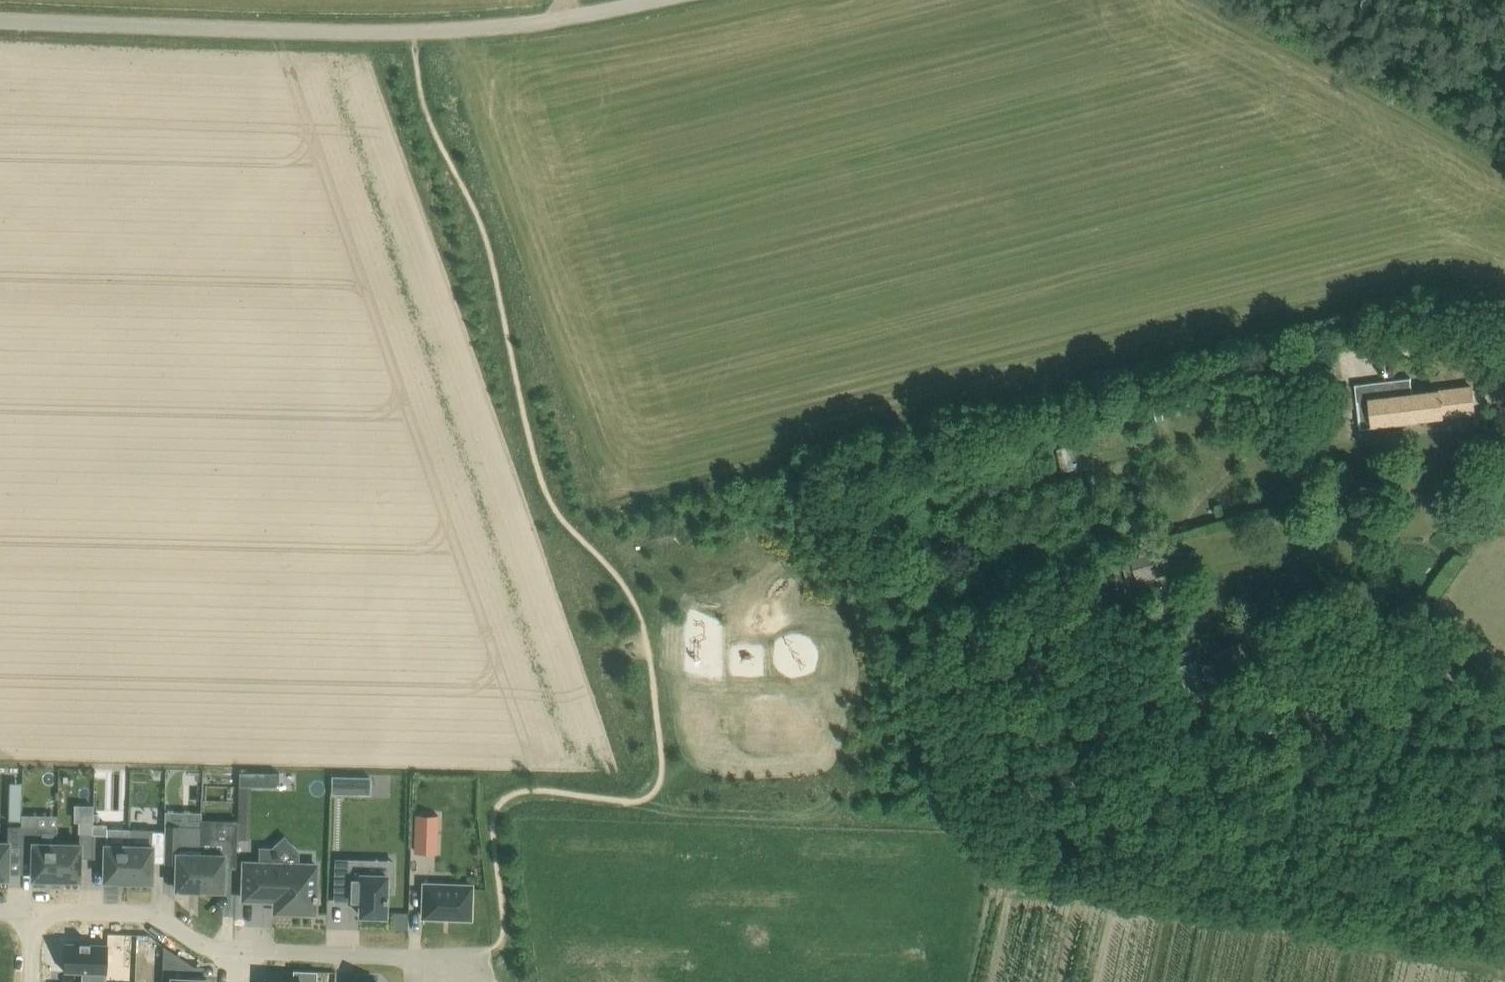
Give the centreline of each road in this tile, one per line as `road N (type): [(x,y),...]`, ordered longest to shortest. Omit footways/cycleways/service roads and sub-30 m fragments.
road 1 (unclassified): [(0,30),(475,27),(674,0)]
road 2 (residential): [(34,909),(147,917),(195,944),(289,956),(482,957)]

